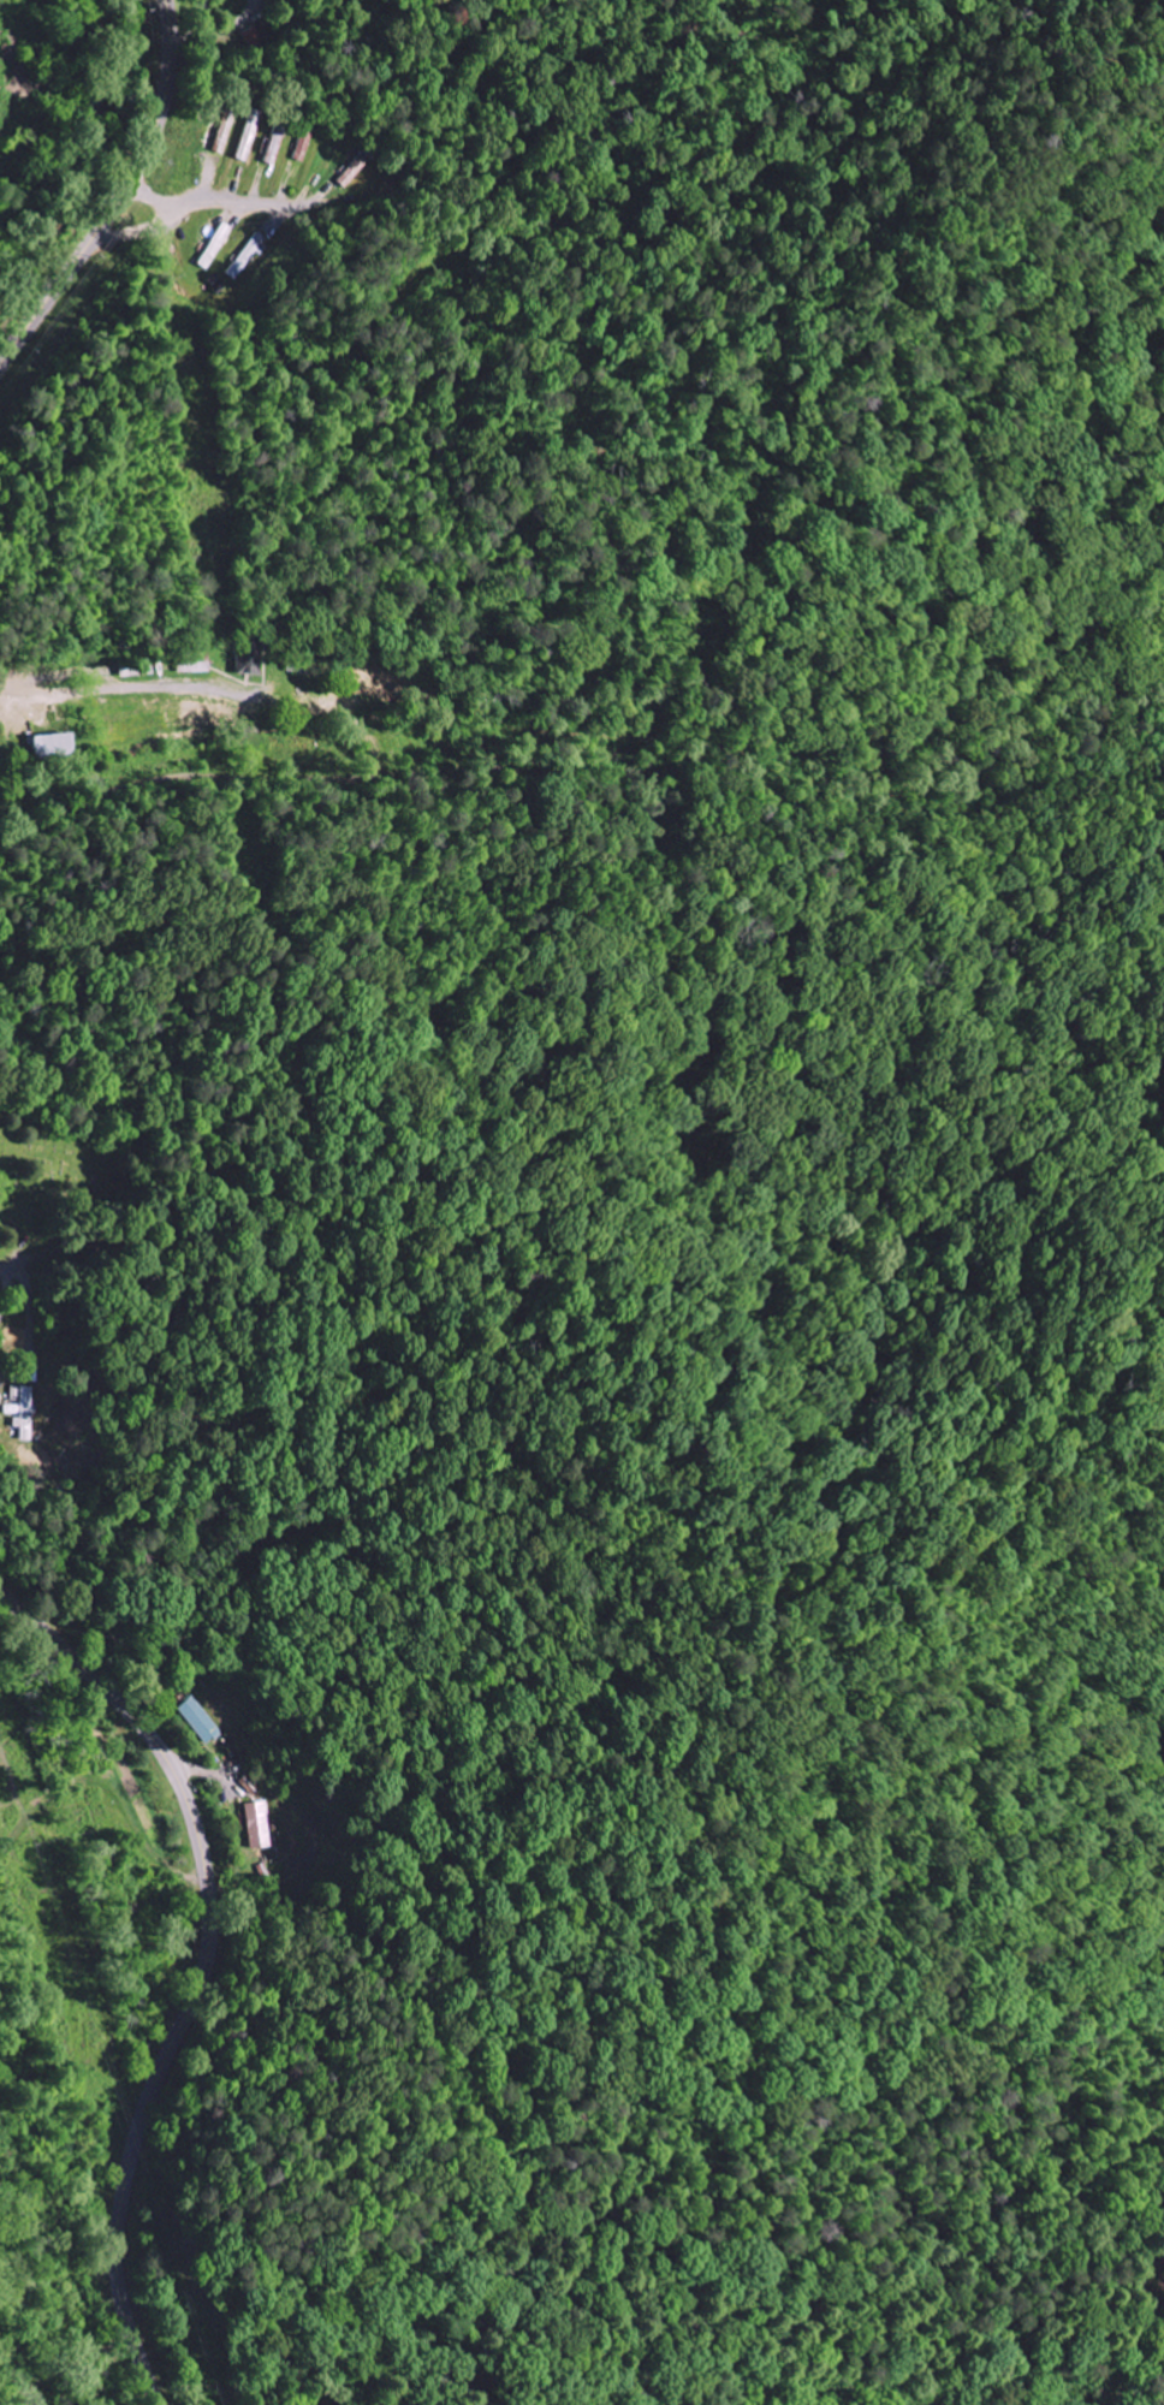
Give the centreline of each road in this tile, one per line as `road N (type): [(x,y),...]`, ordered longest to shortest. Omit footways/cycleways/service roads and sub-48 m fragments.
road 1 (secondary): [(159,2404),(124,2309),(118,2222),(148,2097),(198,1984),(209,1929),(204,1867),(189,1806),(158,1746),(0,1592)]
road 2 (tertiary): [(165,0),(170,77),(130,185),(0,364)]

